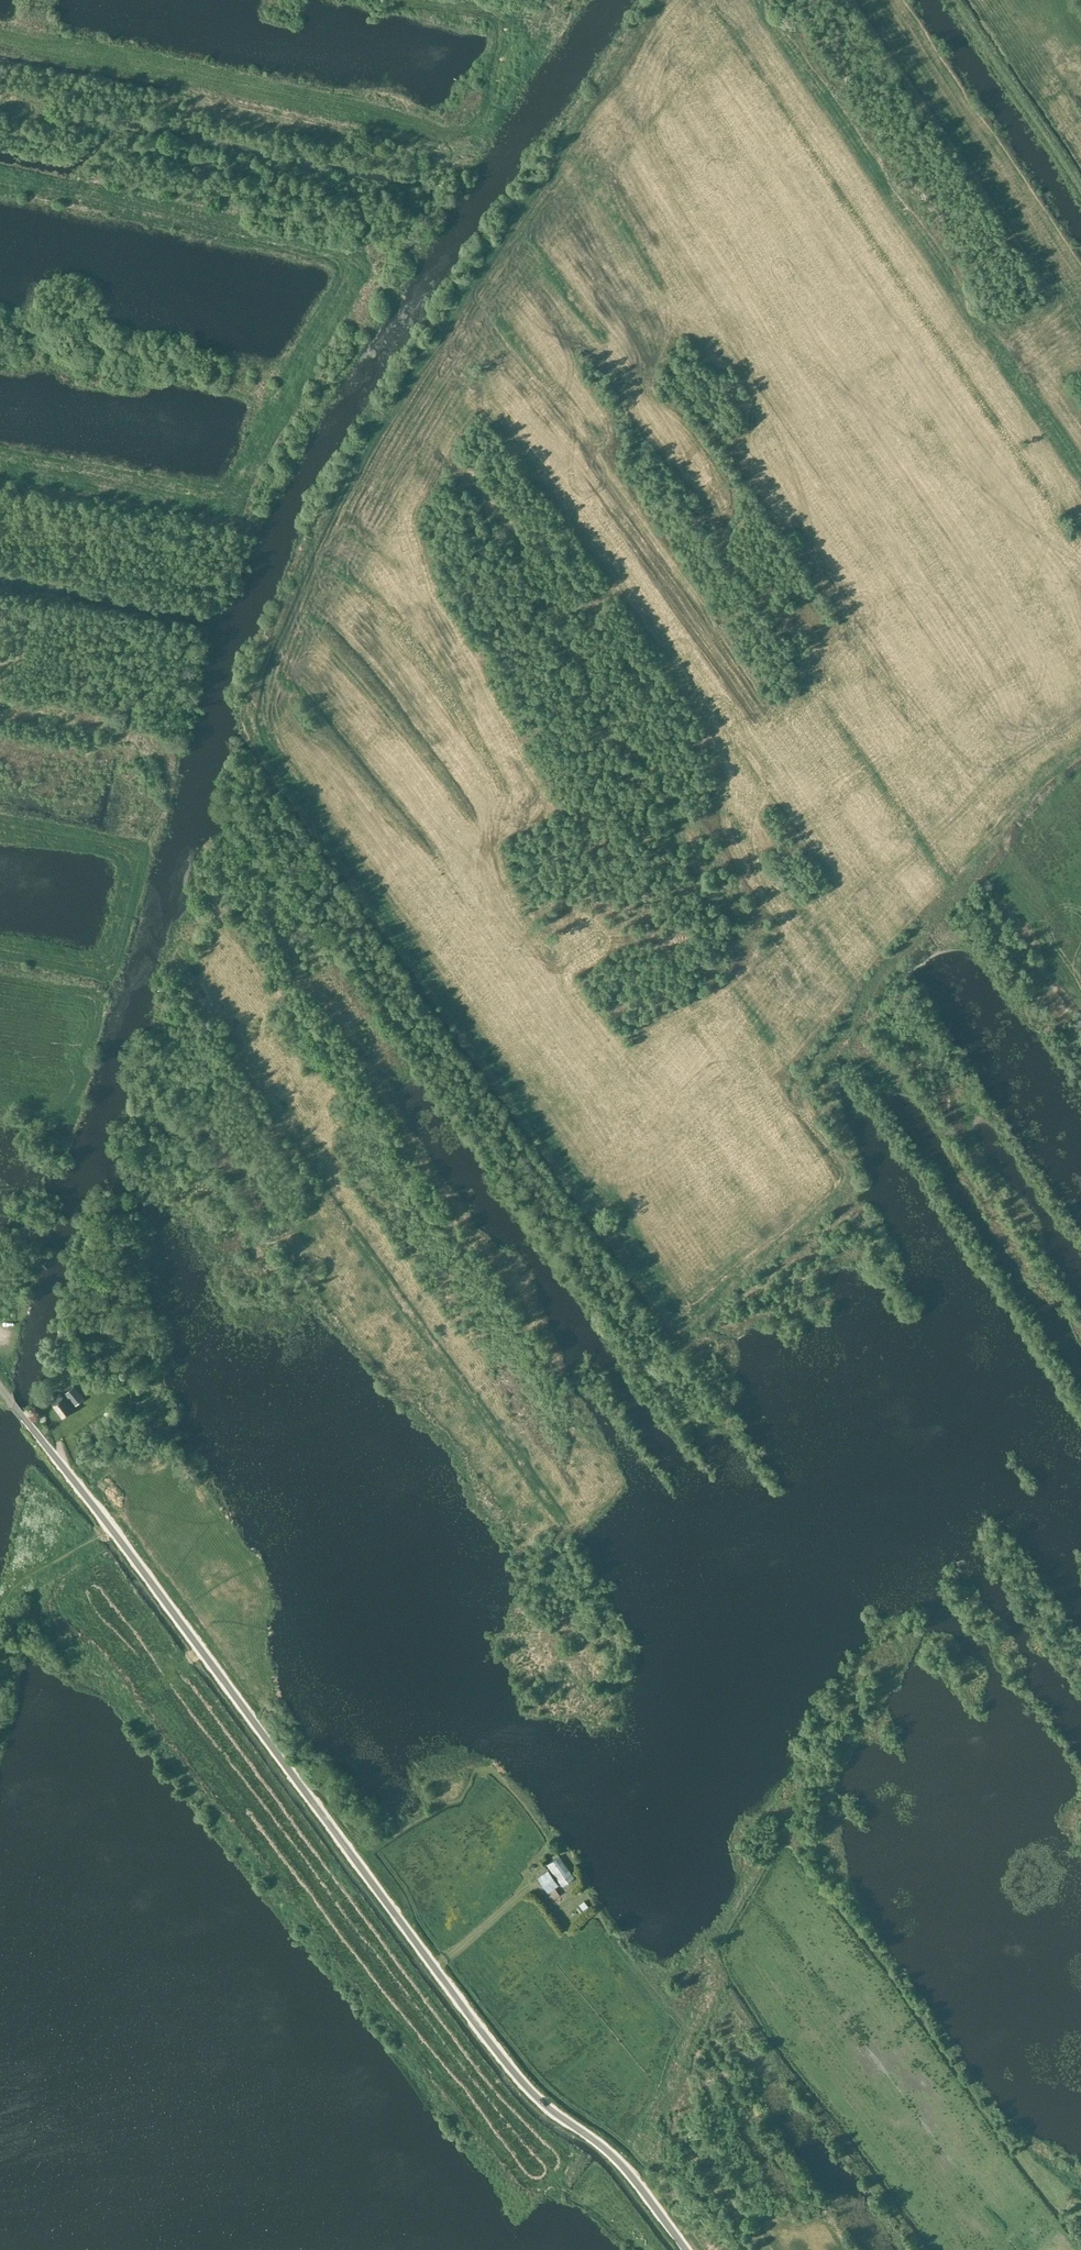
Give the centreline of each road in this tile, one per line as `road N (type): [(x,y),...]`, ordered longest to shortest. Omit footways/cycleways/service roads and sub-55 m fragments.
road 1 (unclassified): [(687,2249),(623,2167),(539,2100),(502,2059),(113,1530),(0,1390)]
road 2 (track): [(434,1966),(529,1885)]

